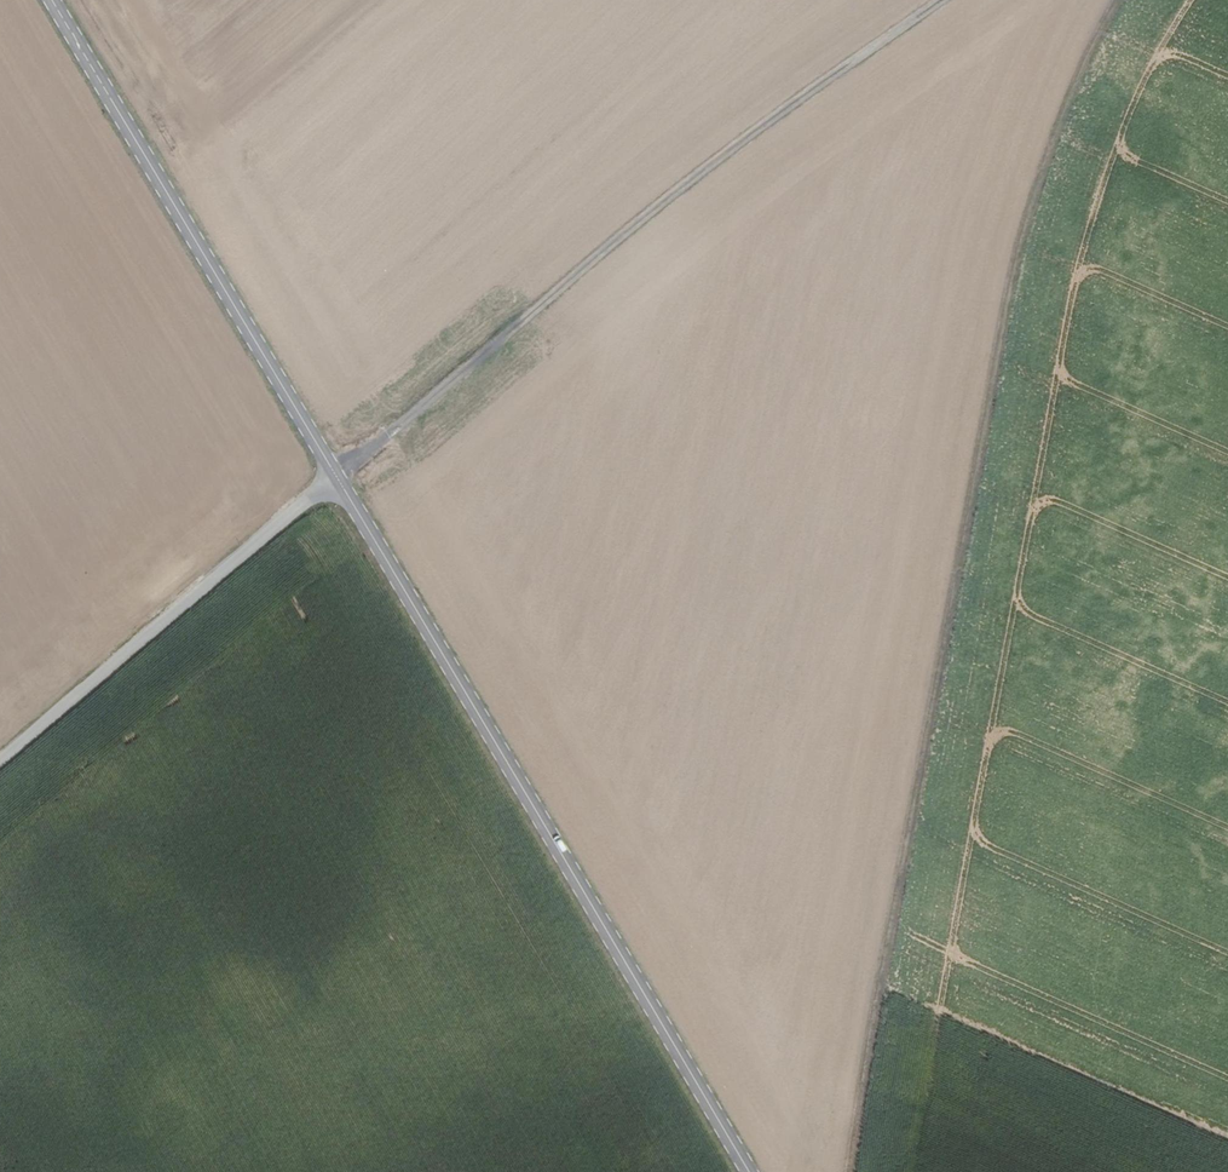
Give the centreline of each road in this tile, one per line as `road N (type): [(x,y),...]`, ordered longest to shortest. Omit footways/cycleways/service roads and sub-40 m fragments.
road 1 (track): [(1117,0),(1068,103),(1012,285),(850,1171)]
road 2 (secondary): [(336,474),(750,1171)]
road 3 (track): [(943,0),(336,474)]
road 4 (secondary): [(54,0),(336,474)]
road 5 (unclassified): [(0,762),(336,474)]

